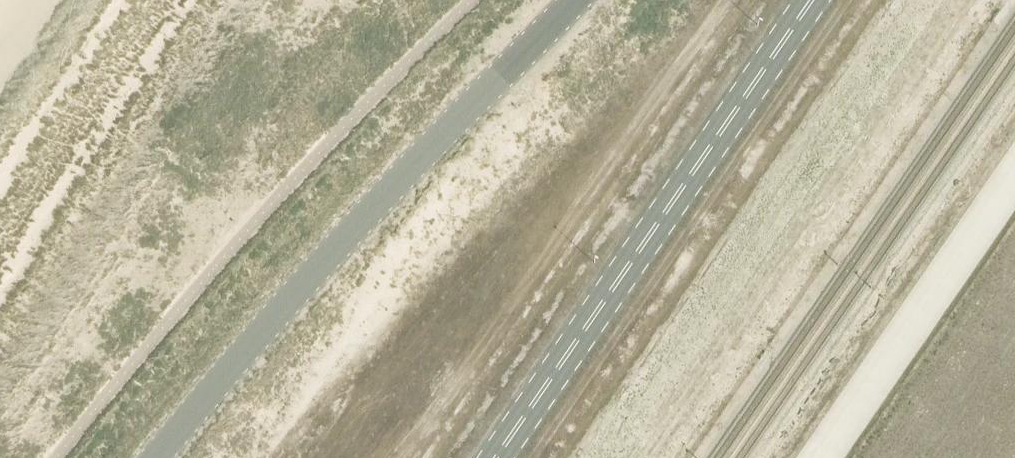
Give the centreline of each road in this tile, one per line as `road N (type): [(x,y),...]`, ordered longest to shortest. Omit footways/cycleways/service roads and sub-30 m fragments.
road 1 (unclassified): [(581,0),(391,190),(162,457)]
road 2 (secondary): [(813,0),(497,457)]
road 3 (unclassified): [(910,457),(1014,305)]

